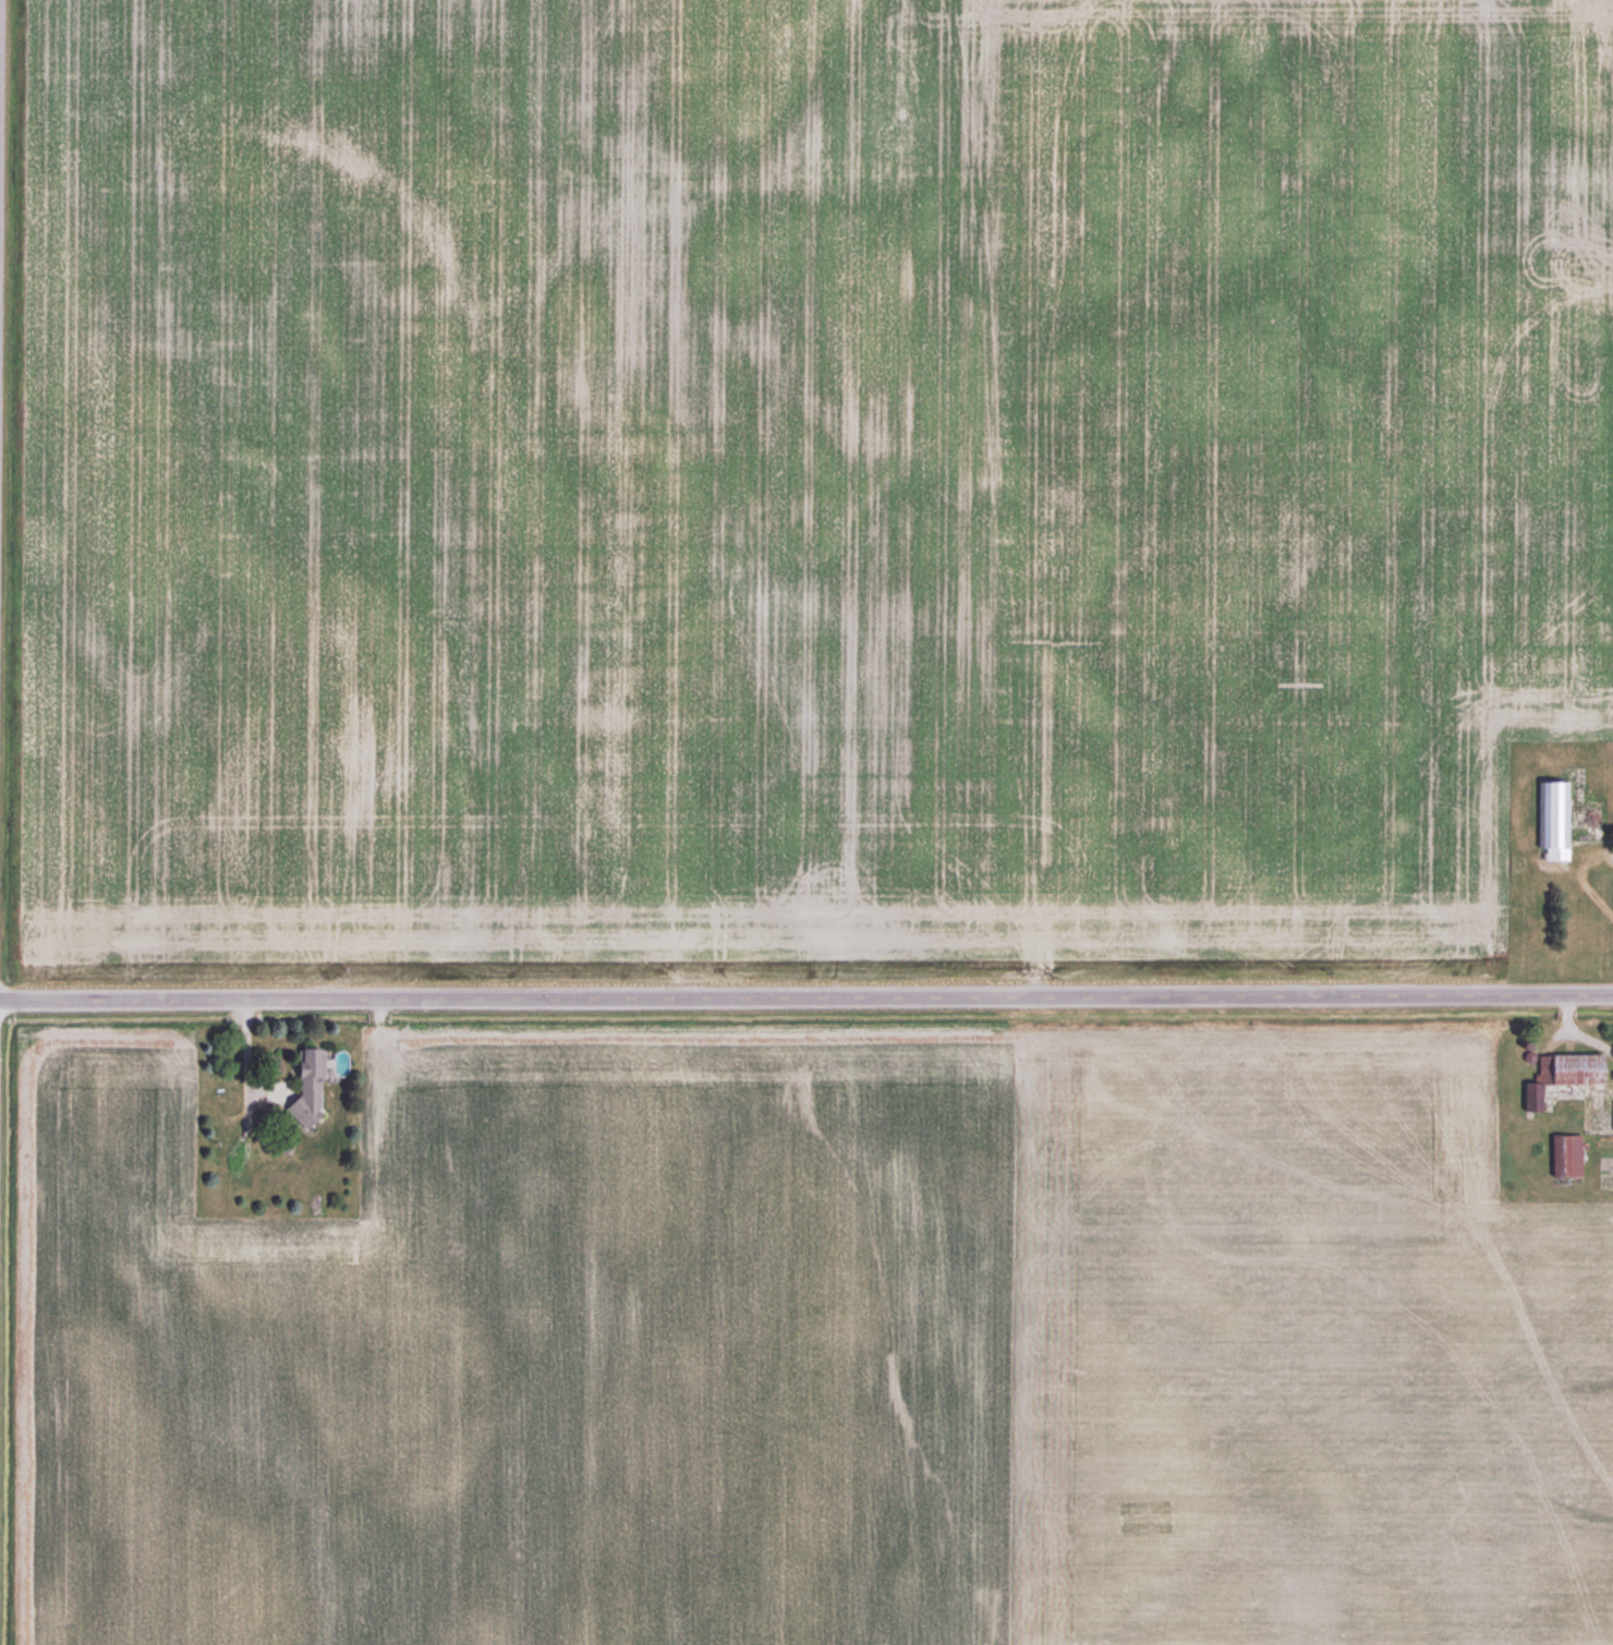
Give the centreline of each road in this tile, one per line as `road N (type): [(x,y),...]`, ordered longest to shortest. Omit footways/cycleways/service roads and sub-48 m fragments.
road 1 (tertiary): [(1612,997),(0,1003)]

